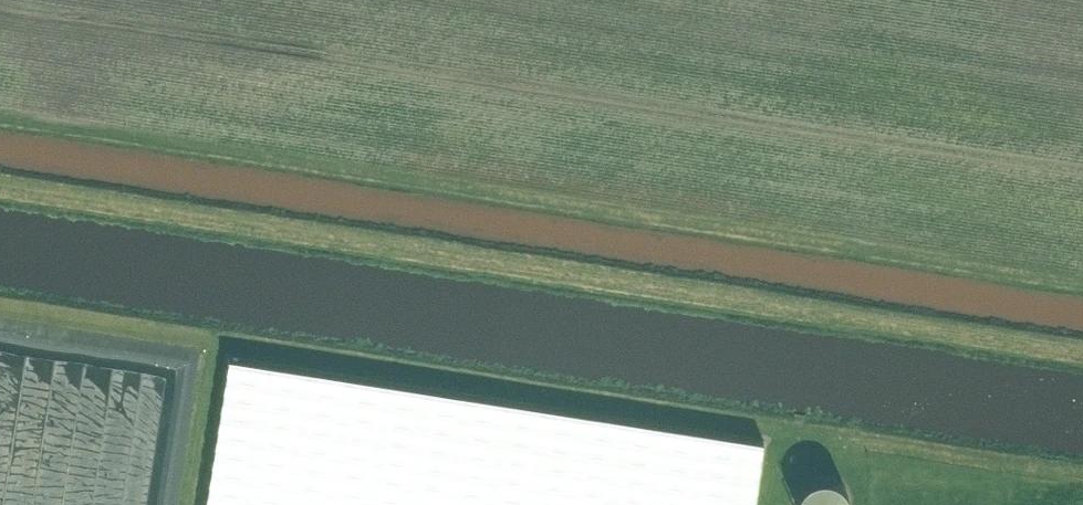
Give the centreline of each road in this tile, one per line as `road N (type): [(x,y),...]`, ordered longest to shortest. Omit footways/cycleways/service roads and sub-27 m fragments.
road 1 (track): [(1082,353),(0,183)]

